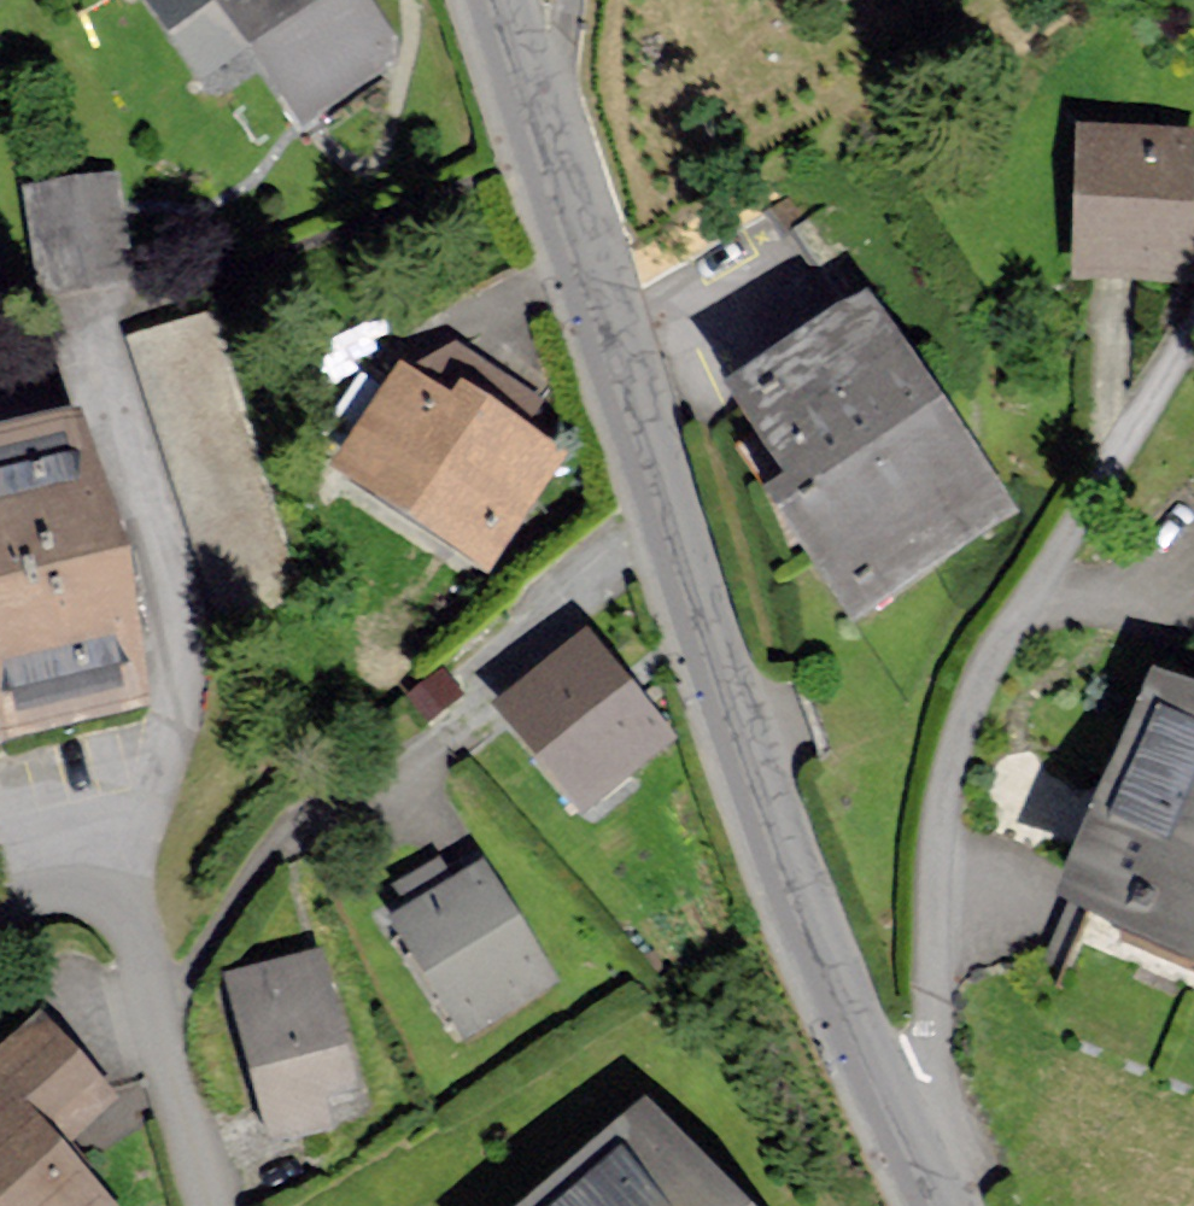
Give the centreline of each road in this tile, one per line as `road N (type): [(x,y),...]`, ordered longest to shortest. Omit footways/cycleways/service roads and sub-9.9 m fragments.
road 1 (unclassified): [(488,0),(551,157),(791,904),(887,1091)]
road 2 (residential): [(887,1091),(915,1068),(934,1020),(941,850),(978,692),(1193,348)]
road 3 (residential): [(138,890),(183,626),(100,334)]
road 4 (residential): [(212,1205),(138,890)]
road 5 (residential): [(138,890),(90,888),(0,907)]
road 6 (unclassified): [(887,1091),(949,1205)]

